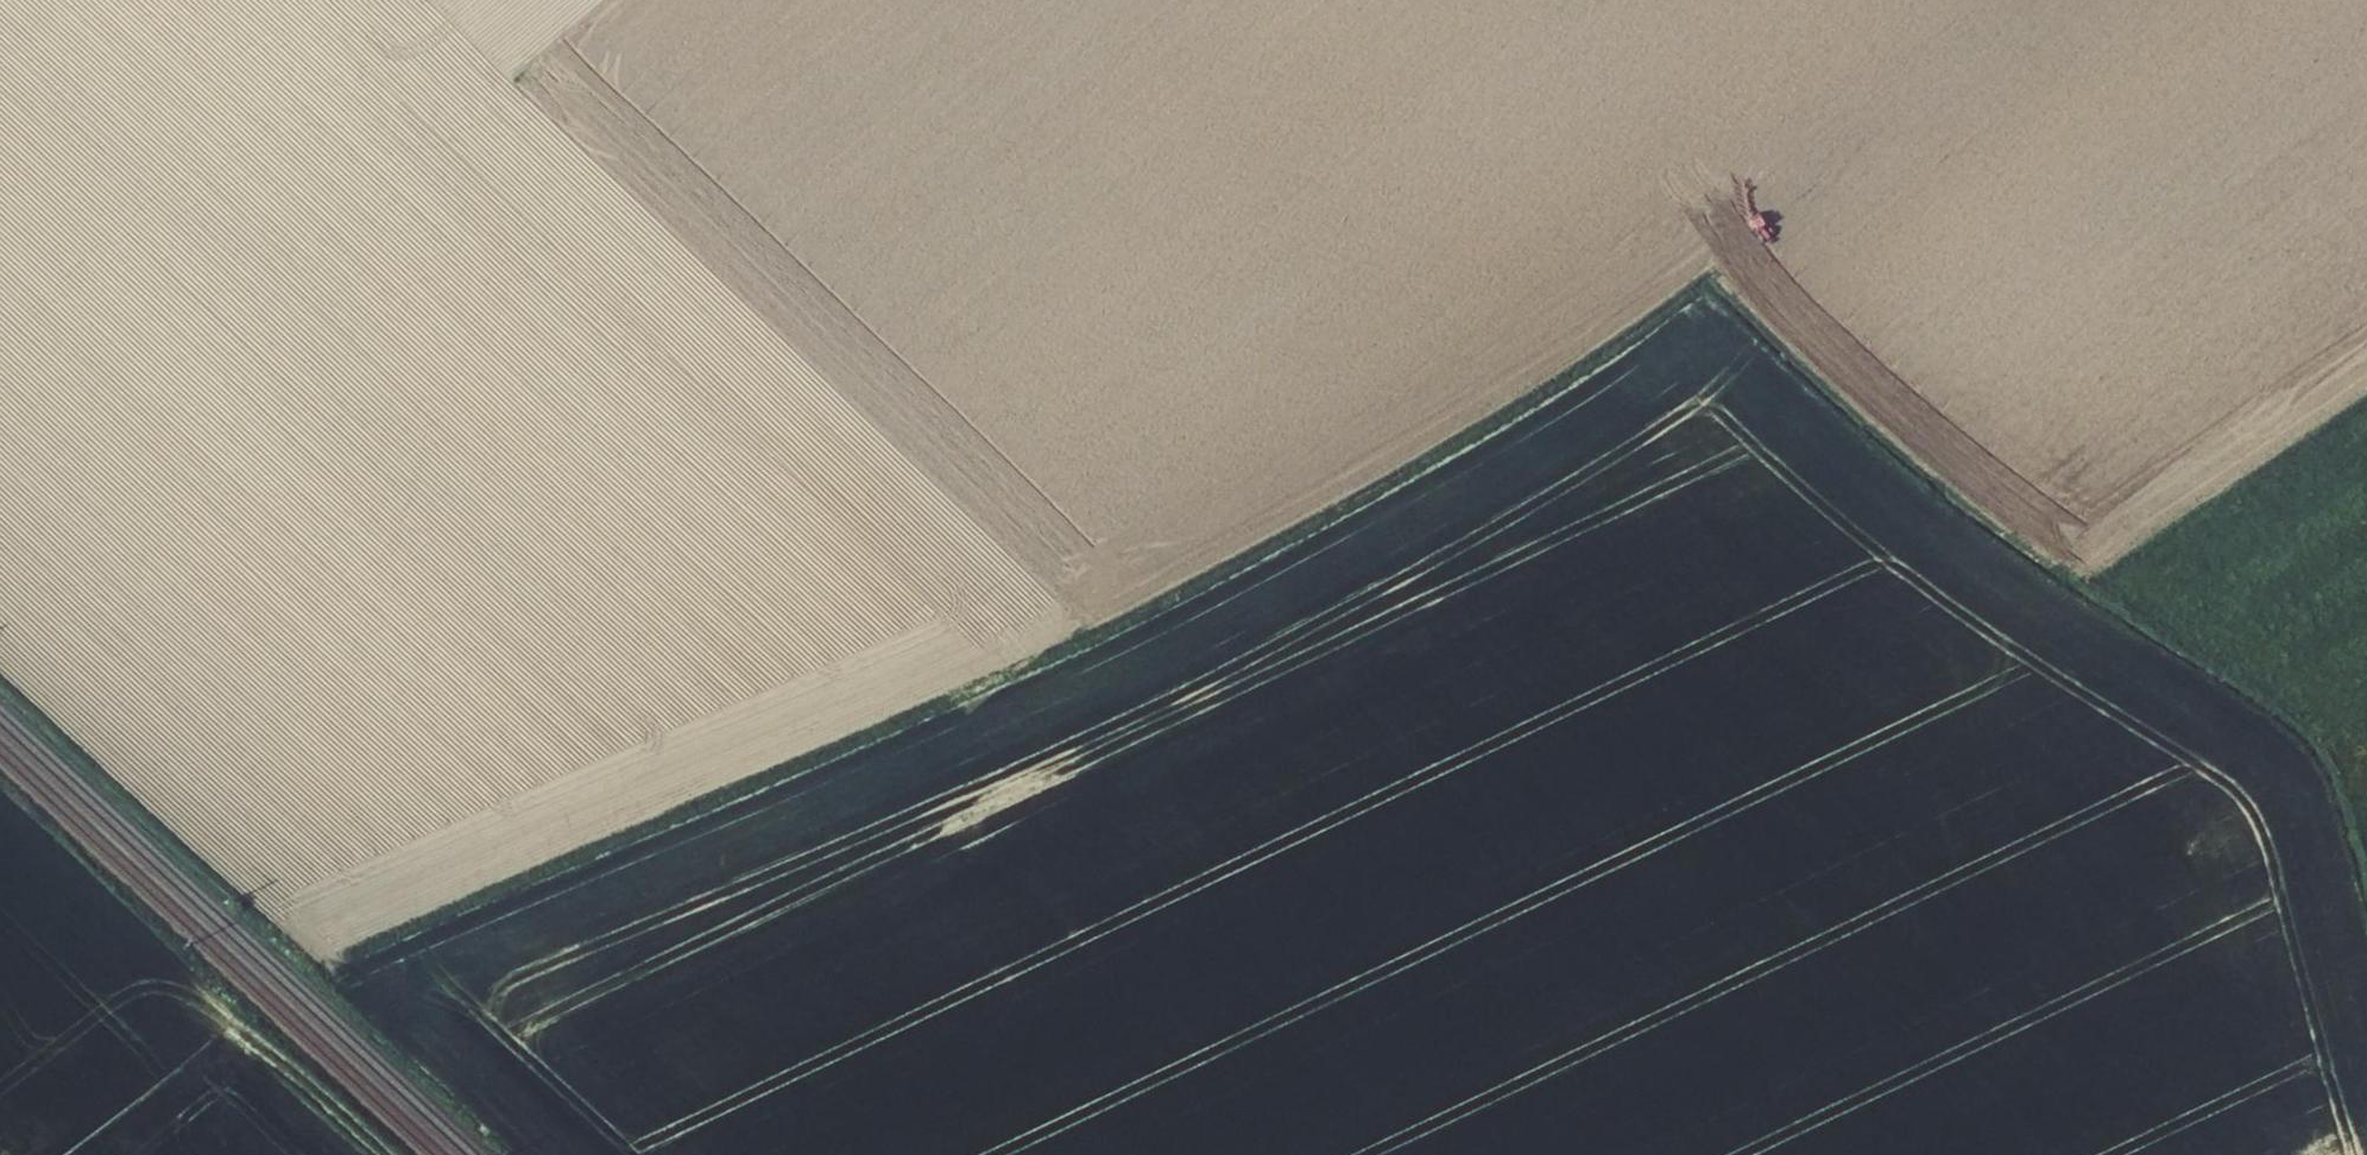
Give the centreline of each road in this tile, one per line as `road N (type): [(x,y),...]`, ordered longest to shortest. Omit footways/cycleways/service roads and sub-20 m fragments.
road 1 (track): [(383,1154),(290,1070),(241,1039)]

